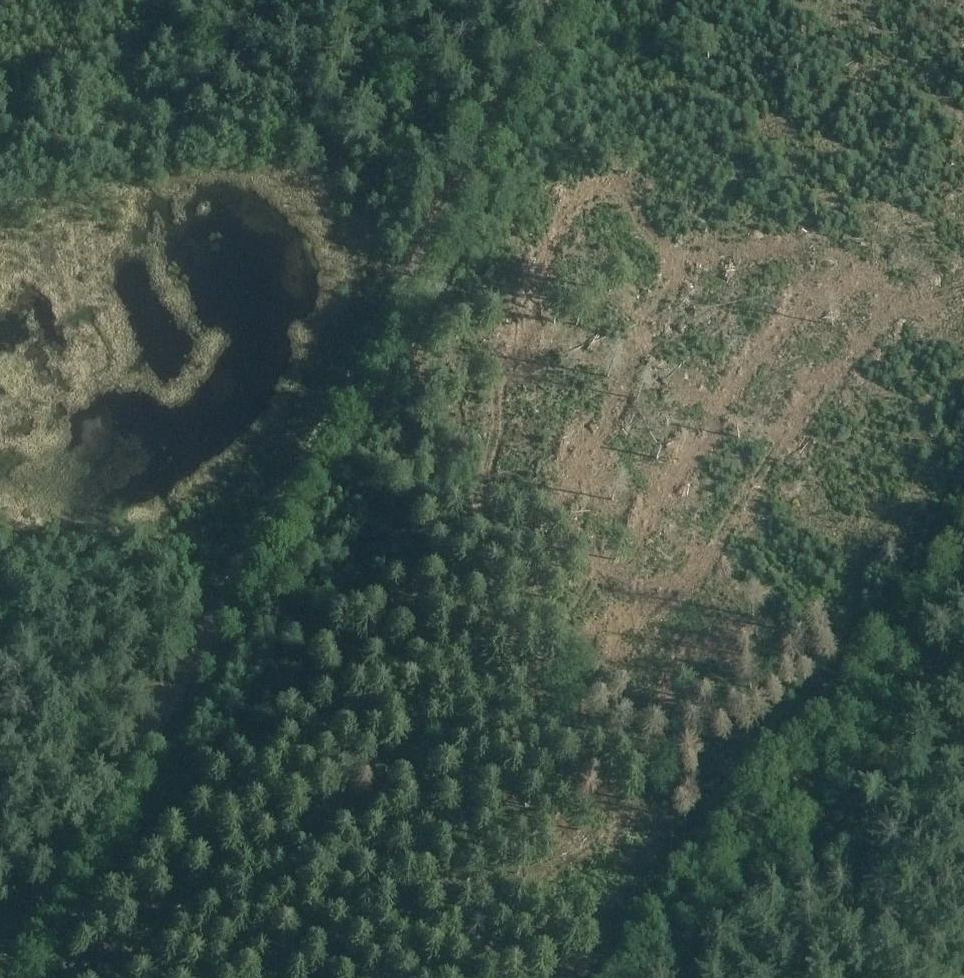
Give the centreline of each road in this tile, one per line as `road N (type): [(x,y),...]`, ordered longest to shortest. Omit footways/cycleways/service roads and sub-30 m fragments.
road 1 (track): [(4,977),(564,0)]

